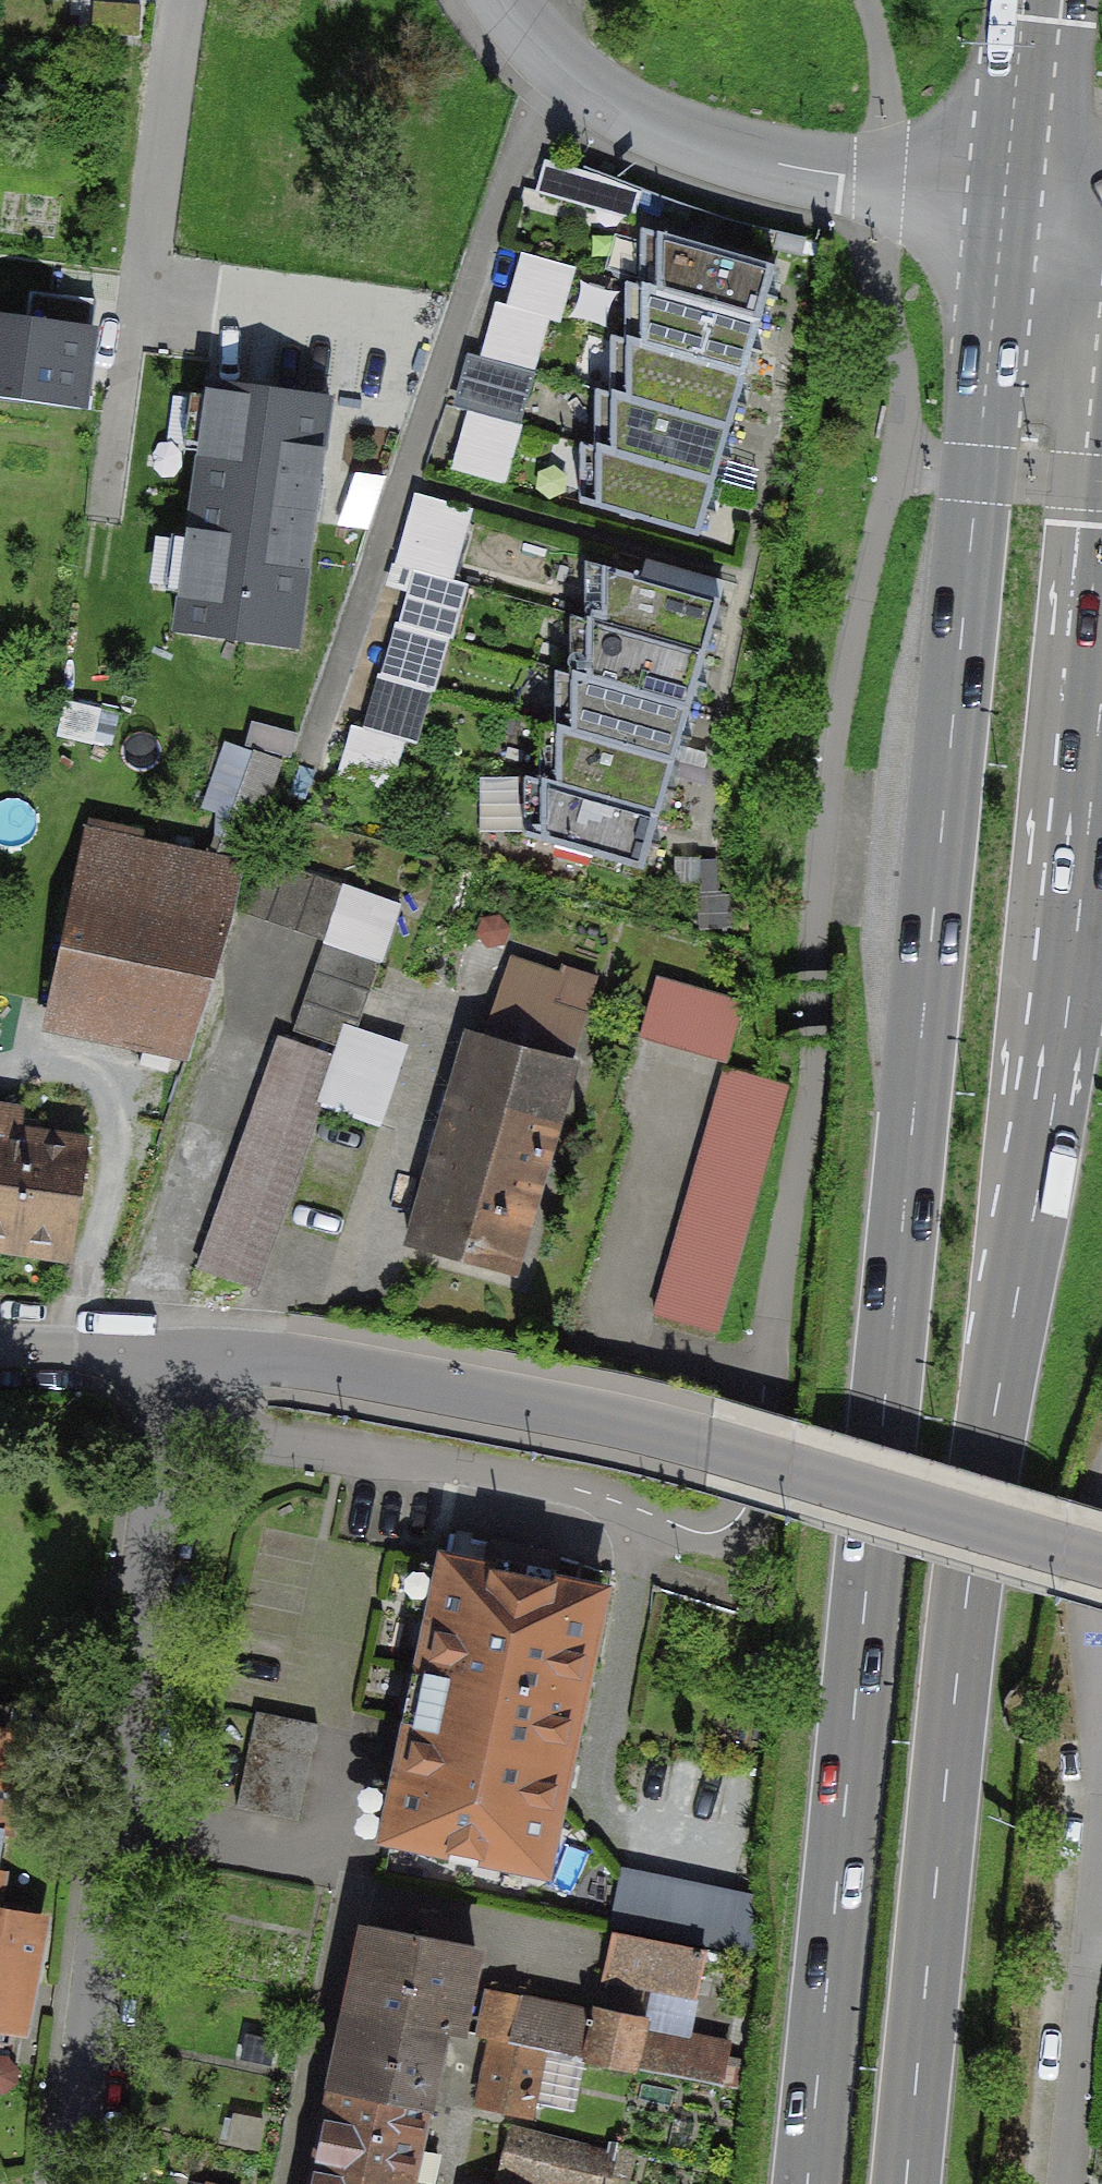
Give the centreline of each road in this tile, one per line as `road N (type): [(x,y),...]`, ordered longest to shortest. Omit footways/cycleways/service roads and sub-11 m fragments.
road 1 (primary): [(1003,215),(809,2183)]
road 2 (primary): [(907,2183),(968,1582),(1076,938),(1101,711)]
road 3 (residential): [(164,1355),(444,1391),(701,1445),(1101,1556)]
road 4 (residential): [(164,1355),(73,2183)]
road 5 (residential): [(502,0),(541,53),(632,115),(731,156),(1003,215)]
road 6 (residential): [(180,0),(98,520)]
road 7 (residential): [(1064,2183),(1101,1776)]
road 8 (primary): [(1026,0),(1003,215)]
road 9 (residential): [(0,1348),(164,1355)]

